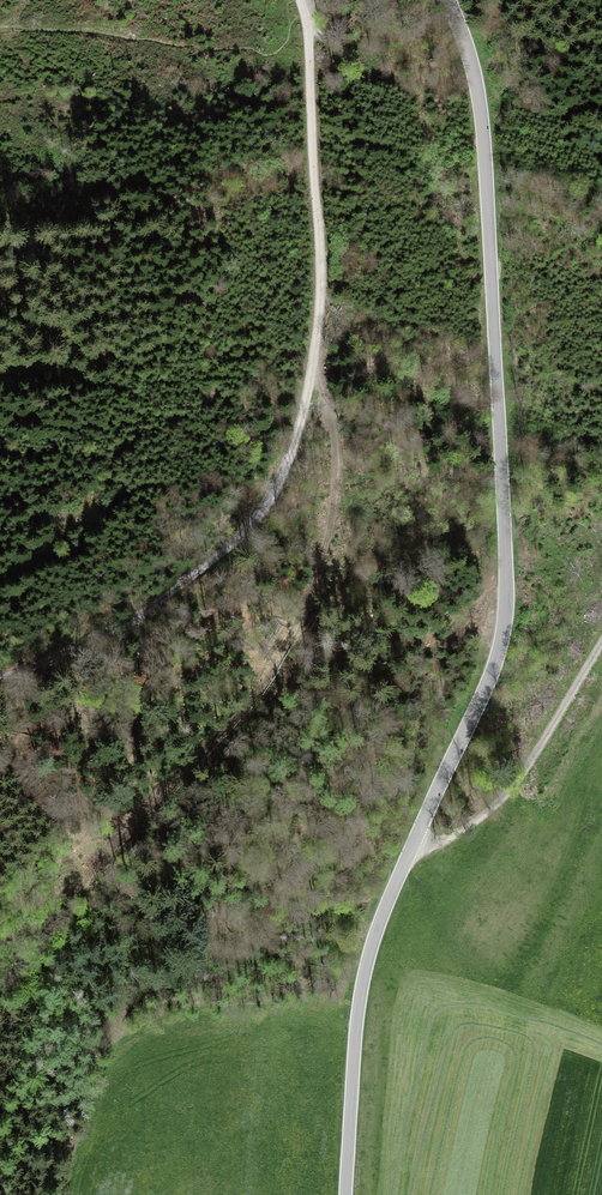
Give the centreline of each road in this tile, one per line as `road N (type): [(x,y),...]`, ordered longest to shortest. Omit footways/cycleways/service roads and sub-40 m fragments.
road 1 (track): [(0,679),(122,623),(189,579),(250,528),(293,453),(322,308),(306,16)]
road 2 (tertiary): [(346,1194),(356,1034),(371,950),(498,657),(505,545)]
road 3 (tertiary): [(449,0),(474,72),(484,140),(505,545)]
road 4 (track): [(601,642),(518,779),(465,827),(408,856)]
road 5 (track): [(506,571),(444,650),(429,693)]

